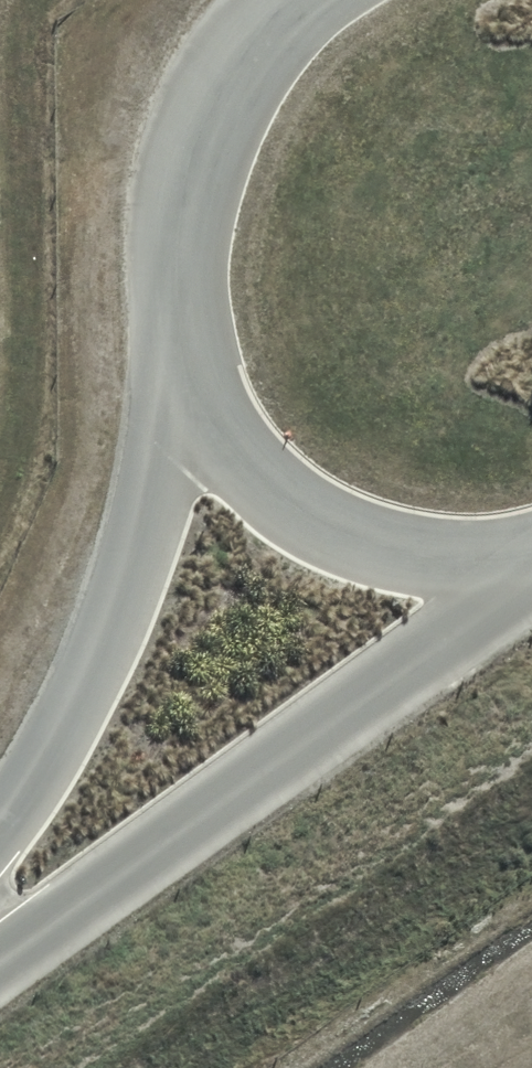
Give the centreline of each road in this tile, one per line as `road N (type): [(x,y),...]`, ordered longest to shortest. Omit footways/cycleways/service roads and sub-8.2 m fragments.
road 1 (unclassified): [(531,559),(0,968)]
road 2 (unclassified): [(0,821),(80,669),(155,495),(188,333)]
road 3 (unclassified): [(531,538),(491,551),(427,552),(334,523),(238,444),(204,389),(188,333)]
road 4 (unclassified): [(188,333),(183,256),(212,117),(292,0)]

